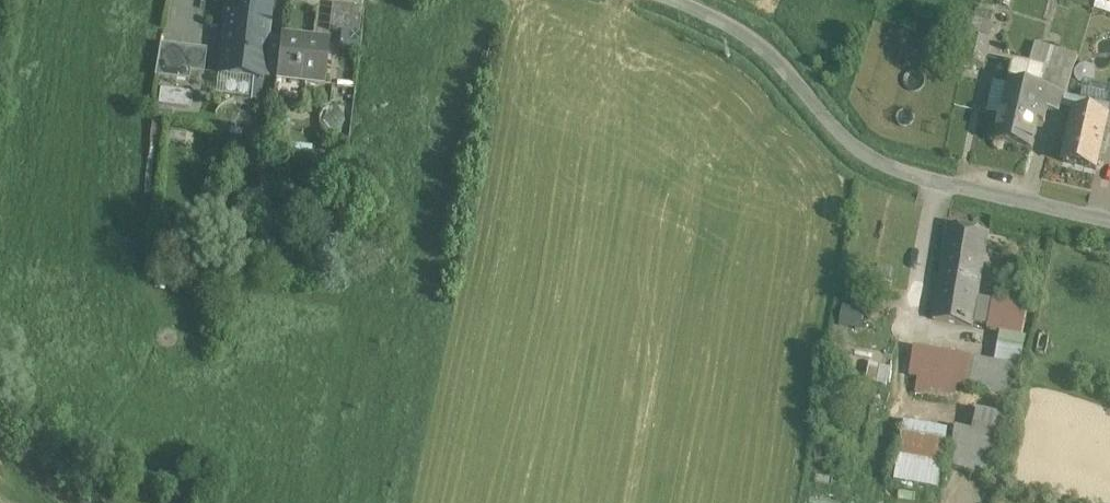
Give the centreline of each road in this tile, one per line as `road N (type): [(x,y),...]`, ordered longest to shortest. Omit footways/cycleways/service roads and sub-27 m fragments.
road 1 (residential): [(691,0),(753,32),(854,137),(917,171),(1109,212)]

